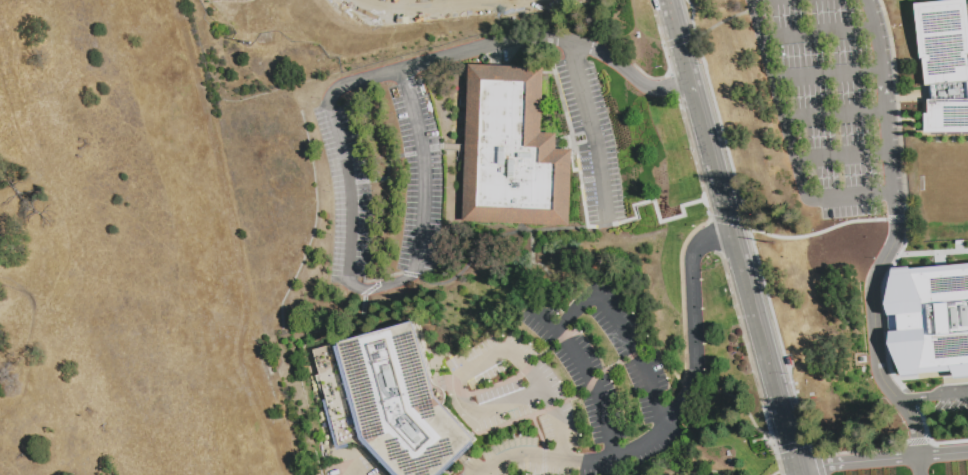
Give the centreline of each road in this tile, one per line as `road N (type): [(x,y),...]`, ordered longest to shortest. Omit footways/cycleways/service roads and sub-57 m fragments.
road 1 (tertiary): [(671,0),(802,474)]

